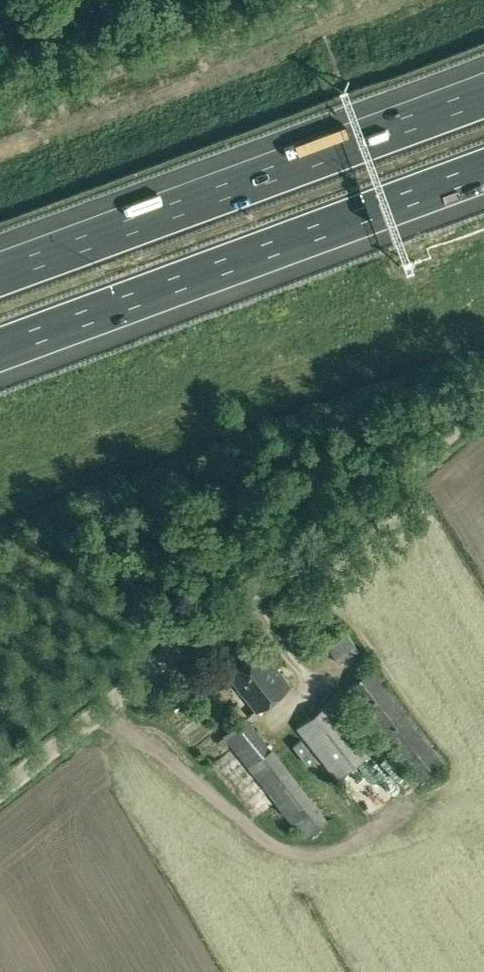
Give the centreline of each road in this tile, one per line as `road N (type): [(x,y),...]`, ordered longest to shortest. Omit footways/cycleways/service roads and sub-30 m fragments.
road 1 (unclassified): [(0,791),(483,408)]
road 2 (motorway): [(483,95),(0,274)]
road 3 (motorway): [(0,350),(483,171)]

